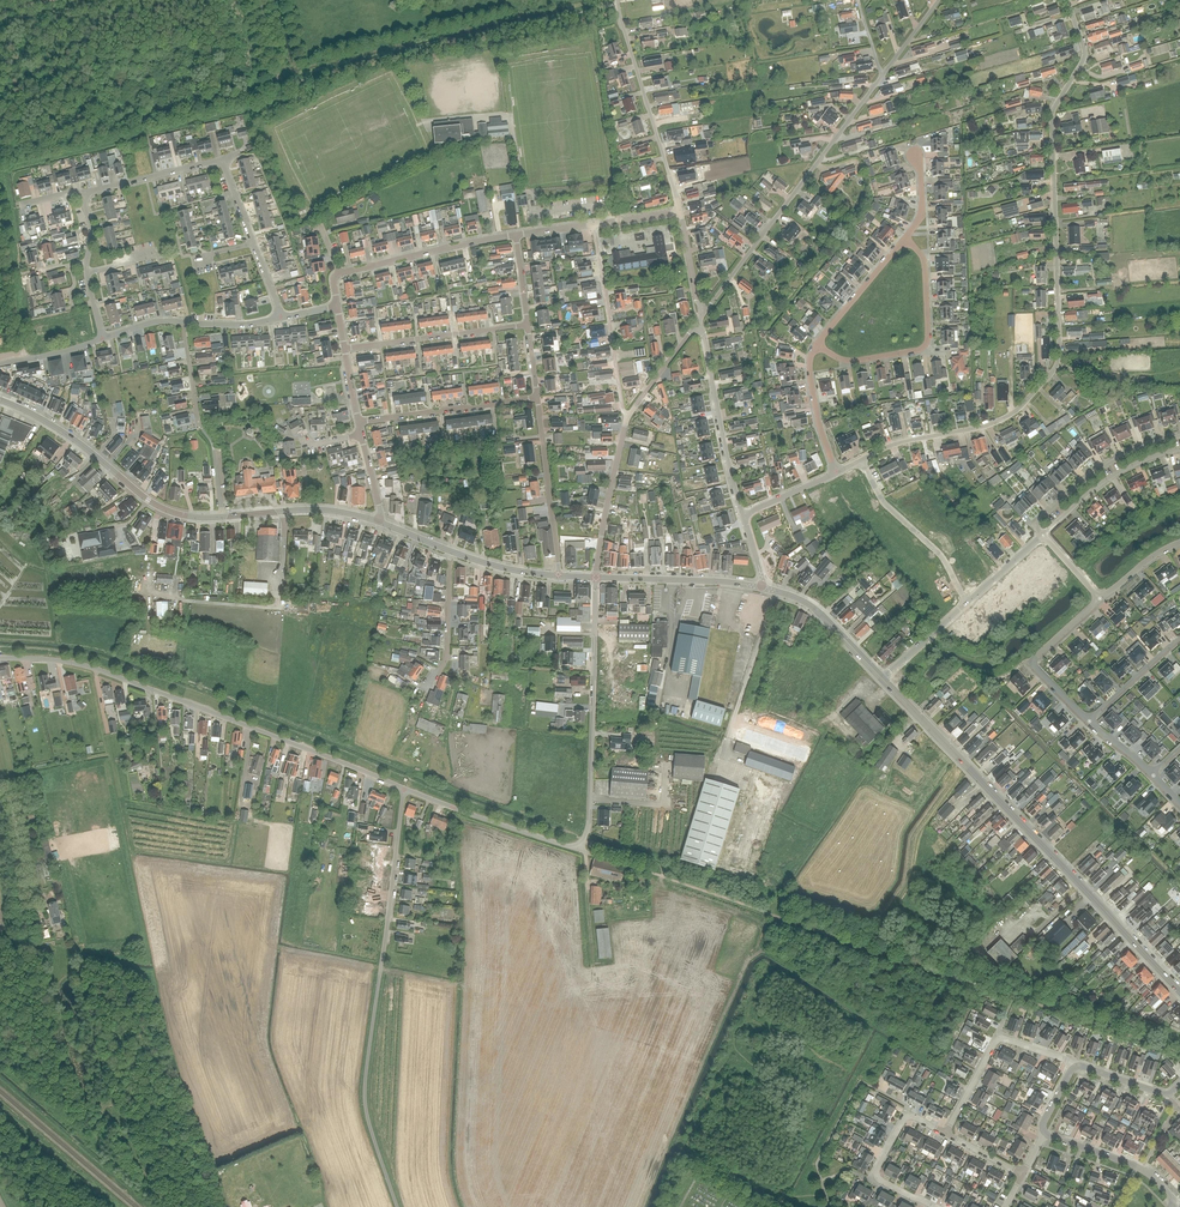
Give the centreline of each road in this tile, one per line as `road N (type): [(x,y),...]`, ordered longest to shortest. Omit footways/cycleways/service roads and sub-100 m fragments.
road 1 (residential): [(861,460),(1009,416),(1057,366),(1051,113),(1084,58),(1066,0)]
road 2 (tertiary): [(1179,990),(882,678)]
road 3 (residential): [(403,789),(95,669),(0,659)]
road 4 (residential): [(397,1206),(364,1086),(403,789)]
road 5 (residential): [(701,319),(881,78)]
road 6 (residential): [(579,850),(589,807),(595,578)]
road 7 (tertiary): [(222,518),(157,506),(72,439),(0,400)]
road 8 (residential): [(905,239),(923,258),(924,347),(856,361),(816,345)]
road 9 (residential): [(680,212),(617,0)]
road 10 (residential): [(625,423),(593,225)]
road 11 (residential): [(741,515),(701,319)]
road 12 (residential): [(222,518),(182,323)]
road 13 (unclassified): [(946,1134),(999,1040),(1074,1063)]
road 14 (residential): [(579,850),(403,789)]
road 15 (unclassified): [(344,349),(527,326)]
road 16 (unclassified): [(1043,535),(1037,523),(1101,468),(1179,435)]
road 17 (residential): [(358,422),(537,398)]
road 18 (residential): [(339,274),(515,235)]
road 19 (unclassified): [(966,603),(941,556),(881,500),(861,460)]
road 20 (residential): [(559,576),(537,398)]
road 21 (unclassified): [(946,1134),(905,1118),(876,1171),(882,1182),(935,1206)]
road 22 (unclassified): [(1088,721),(1032,664),(1100,599)]
road 23 (tertiary): [(761,589),(595,578)]
road 24 (tertiary): [(383,524),(316,510),(222,518)]
road 25 (unclassified): [(1043,535),(1112,477),(1179,450)]
road 26 (residential): [(595,578),(625,423)]
road 27 (tertiary): [(882,678),(808,604),(761,589)]
road 28 (unclassified): [(1174,1198),(1134,1165),(1045,1133)]
road 29 (residential): [(428,691),(446,658),(450,551)]
road 30 (residential): [(82,193),(221,159)]
road 31 (residential): [(816,345),(905,239)]
road 32 (residential): [(837,474),(811,380),(816,345)]
road 33 (residential): [(625,423),(701,319)]
road 34 (unclassified): [(1179,638),(1088,721)]

